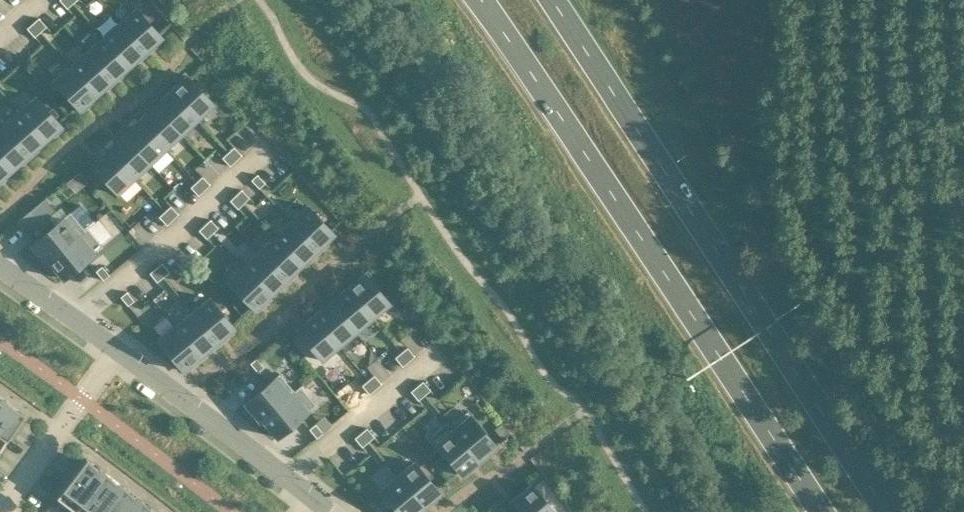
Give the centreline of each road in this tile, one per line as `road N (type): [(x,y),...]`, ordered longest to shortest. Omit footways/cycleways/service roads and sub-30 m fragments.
road 1 (trunk): [(482,0),(820,511)]
road 2 (trunk): [(884,511),(553,0)]
road 3 (unclassified): [(330,511),(119,349)]
road 4 (residential): [(119,349),(0,509)]
road 5 (unclassified): [(119,349),(0,266)]

